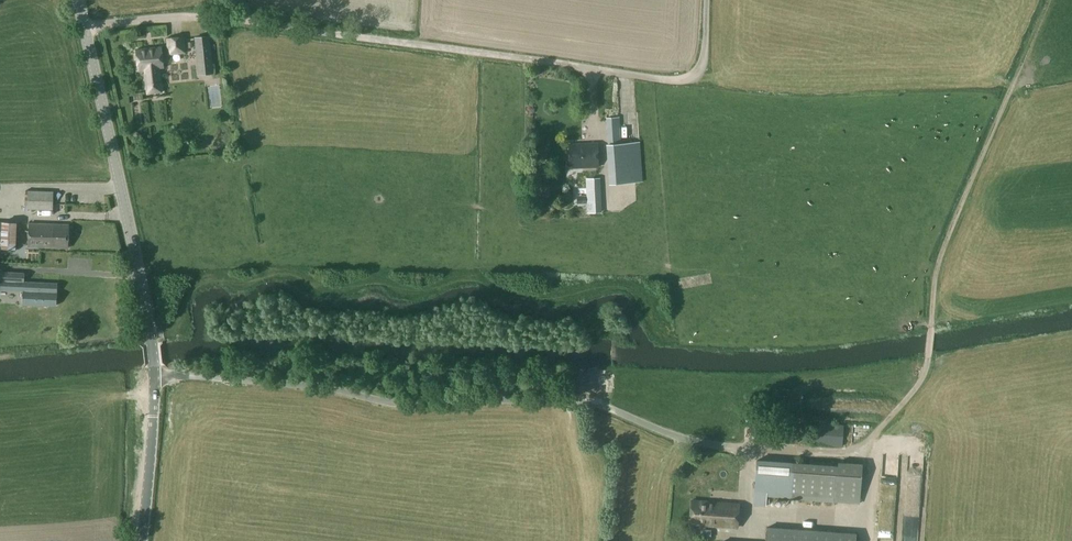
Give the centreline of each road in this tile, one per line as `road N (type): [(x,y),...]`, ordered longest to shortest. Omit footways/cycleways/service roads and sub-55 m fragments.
road 1 (unclassified): [(84,29),(237,18),(684,82),(703,64),(708,0)]
road 2 (tertiary): [(143,540),(152,334),(84,29)]
road 3 (track): [(1052,0),(935,274),(921,381),(853,454)]

